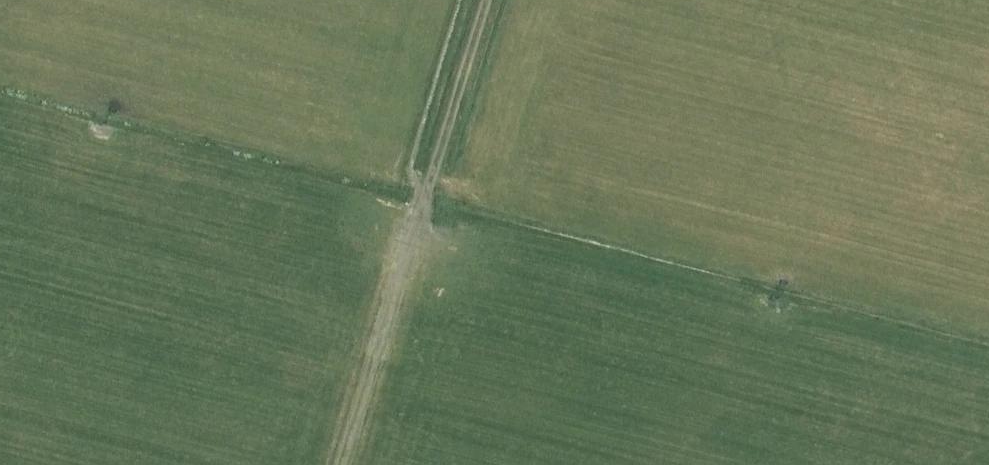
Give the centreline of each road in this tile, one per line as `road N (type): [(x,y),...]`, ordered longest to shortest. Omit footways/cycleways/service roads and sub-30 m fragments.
road 1 (track): [(486,0),(342,464)]

